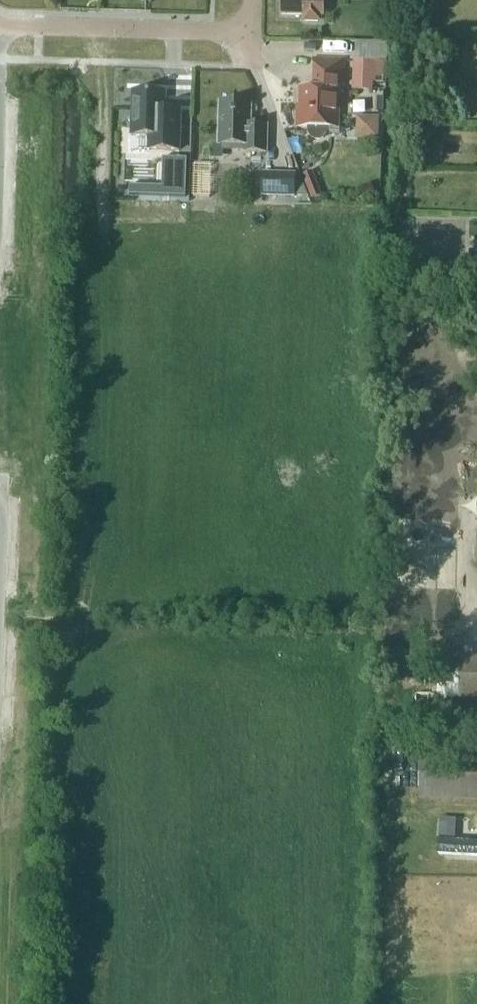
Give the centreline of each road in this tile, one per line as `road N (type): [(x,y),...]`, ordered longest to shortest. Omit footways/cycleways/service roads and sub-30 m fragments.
road 1 (unknown): [(0,474),(13,474),(11,753),(0,752)]
road 2 (residential): [(0,25),(238,33)]

